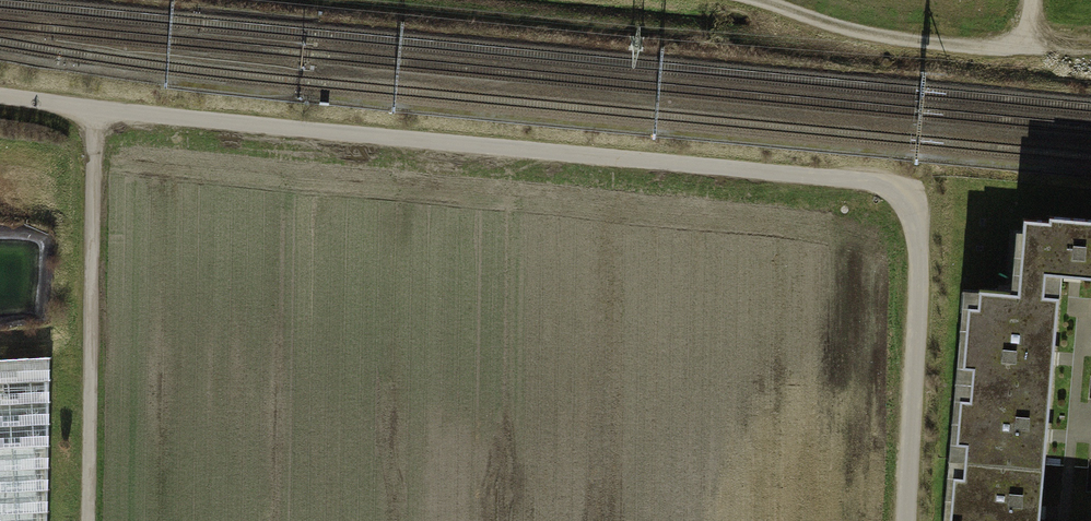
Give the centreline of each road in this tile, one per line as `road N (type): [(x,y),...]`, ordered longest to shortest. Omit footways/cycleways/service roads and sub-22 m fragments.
road 1 (track): [(908,520),(924,258),(910,187),(0,97)]
road 2 (track): [(97,112),(89,520)]
road 3 (track): [(766,0),(885,37),(1027,48)]

